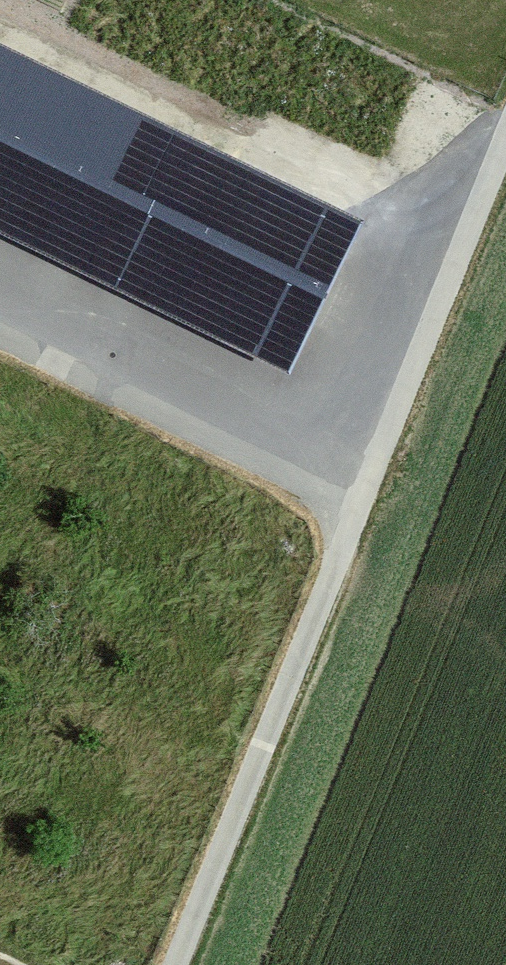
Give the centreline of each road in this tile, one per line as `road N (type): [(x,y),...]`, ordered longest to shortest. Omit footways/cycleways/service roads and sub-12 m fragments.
road 1 (track): [(505,142),(167,964)]
road 2 (residential): [(356,518),(0,340)]

